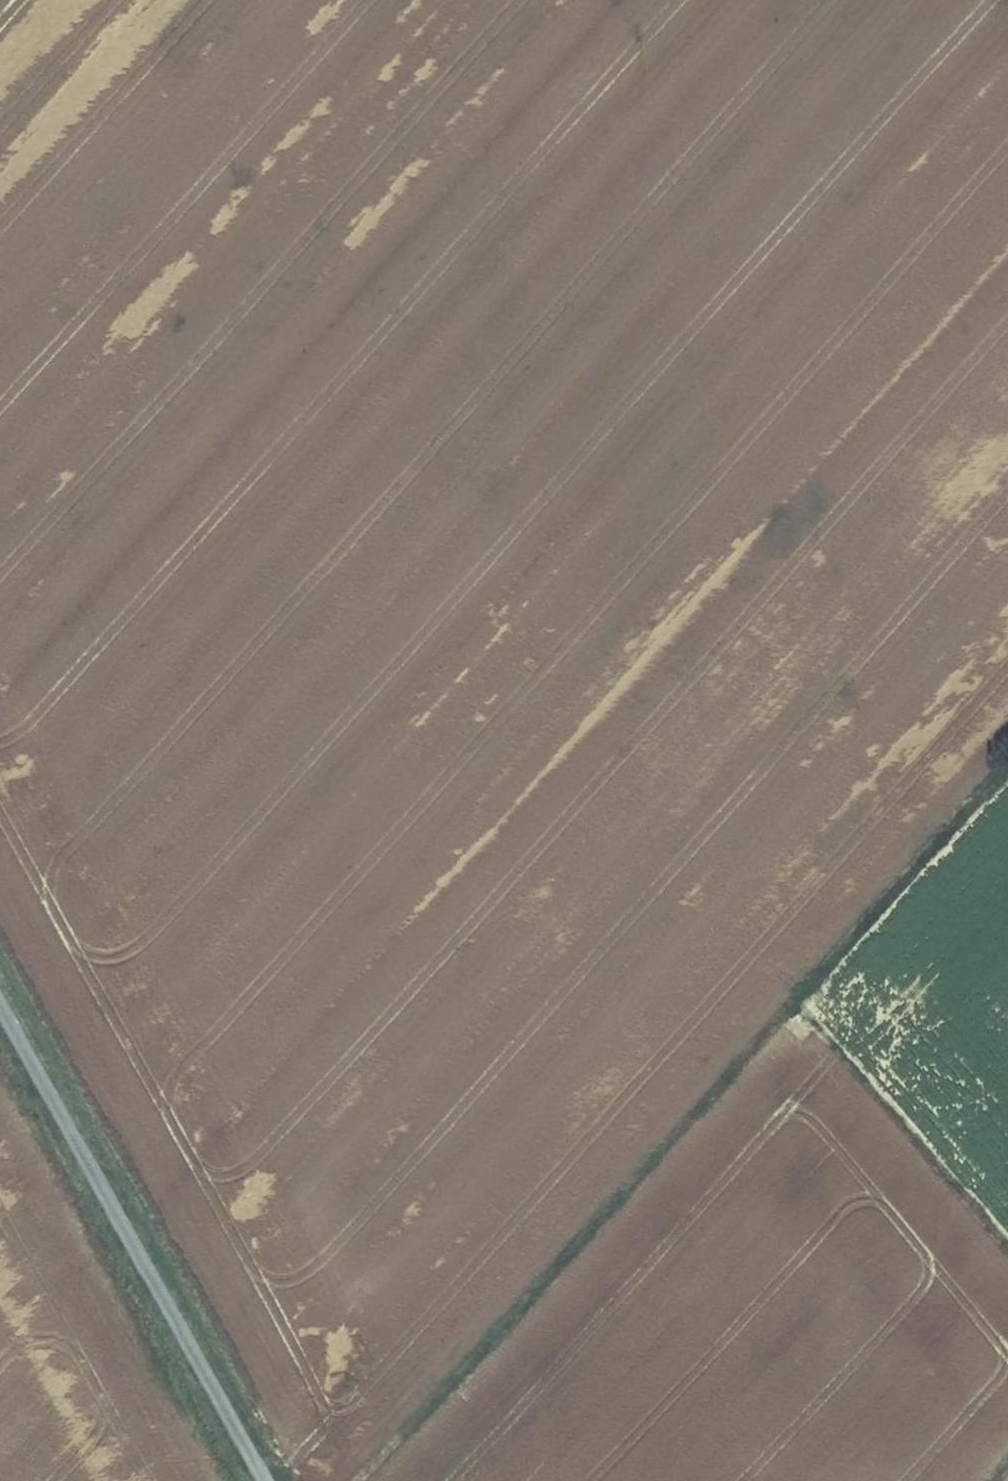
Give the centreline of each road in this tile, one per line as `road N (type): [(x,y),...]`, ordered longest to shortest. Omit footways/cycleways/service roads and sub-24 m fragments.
road 1 (unclassified): [(265,1480),(0,1004)]

